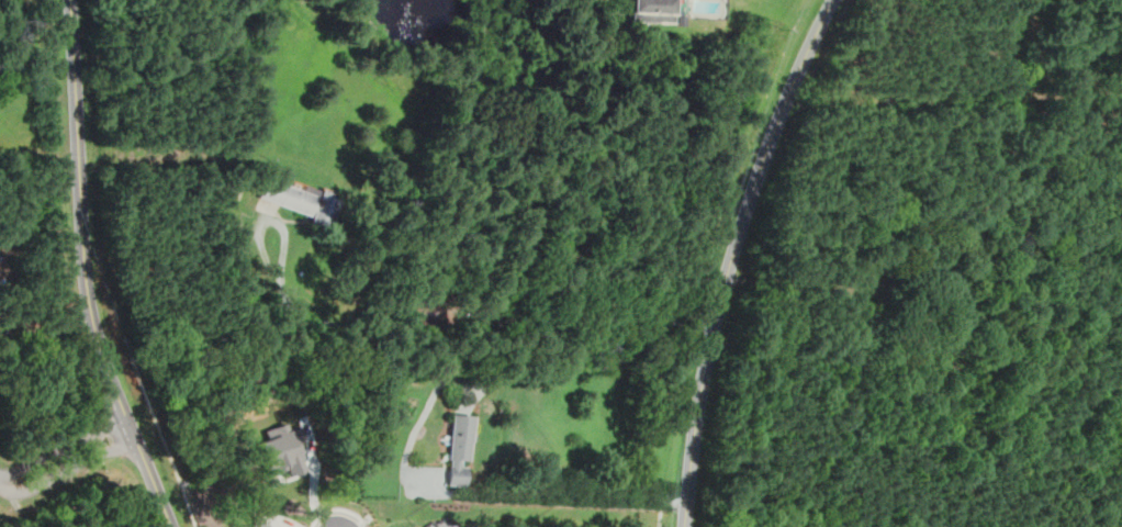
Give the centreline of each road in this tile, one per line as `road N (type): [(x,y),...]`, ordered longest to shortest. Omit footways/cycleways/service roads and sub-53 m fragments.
road 1 (tertiary): [(837,0),(777,117),(732,245),(709,337),(683,526)]
road 2 (residential): [(175,526),(89,296),(70,0)]

